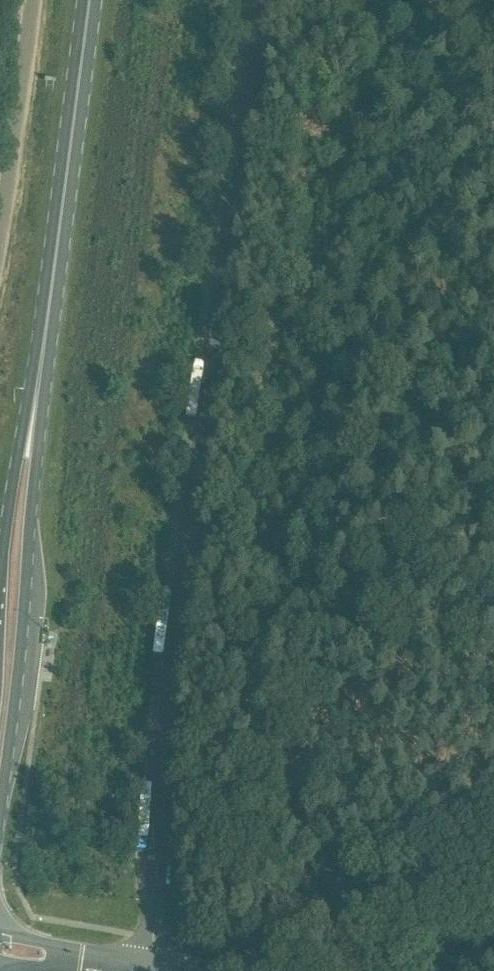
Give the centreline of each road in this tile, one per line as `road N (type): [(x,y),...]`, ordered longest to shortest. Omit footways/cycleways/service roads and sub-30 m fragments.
road 1 (unclassified): [(155,968),(203,424),(256,0)]
road 2 (primary): [(0,684),(90,0)]
road 3 (unclassified): [(263,970),(321,959),(493,892)]
road 4 (tertiary): [(0,233),(33,0)]
road 5 (unclassified): [(155,968),(0,947)]

